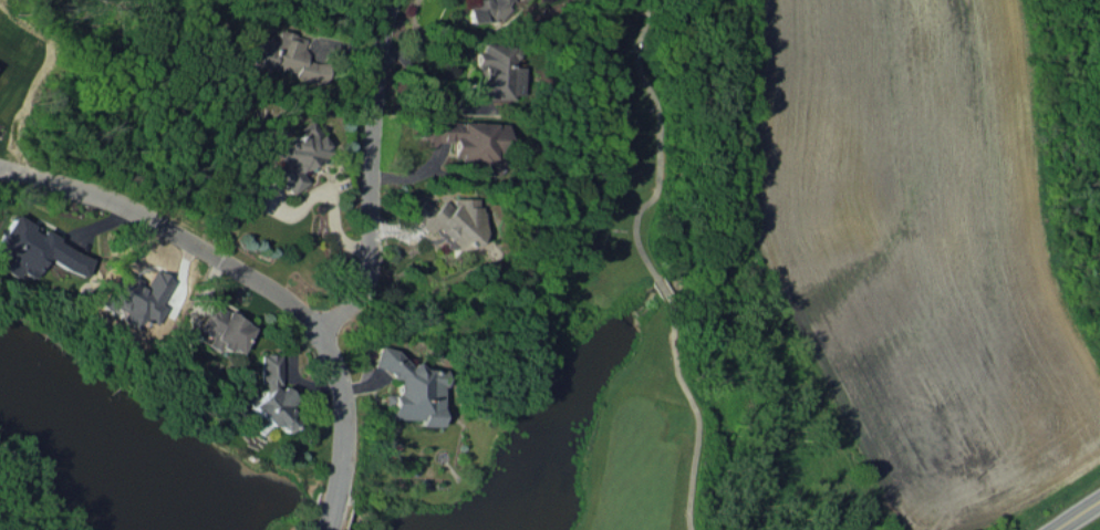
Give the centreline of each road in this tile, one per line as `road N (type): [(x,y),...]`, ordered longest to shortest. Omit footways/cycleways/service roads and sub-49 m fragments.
road 1 (residential): [(315,328),(271,287),(108,196),(0,167)]
road 2 (residential): [(392,0),(378,62),(367,270),(352,301),(315,328)]
road 3 (residential): [(320,529),(342,415),(330,354),(315,328)]

